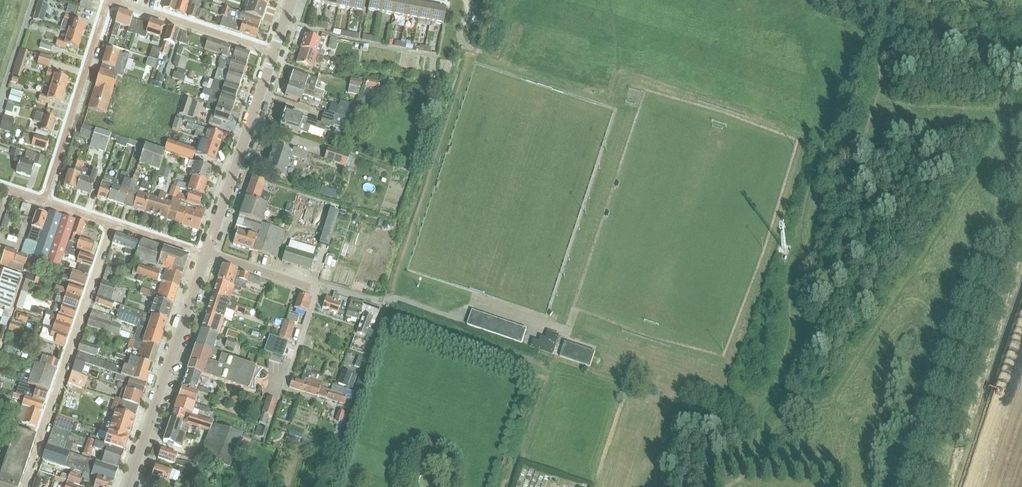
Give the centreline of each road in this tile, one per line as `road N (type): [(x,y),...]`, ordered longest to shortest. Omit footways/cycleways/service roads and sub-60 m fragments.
road 1 (residential): [(25,486),(110,222)]
road 2 (residential): [(129,486),(205,254)]
road 3 (residential): [(205,254),(274,53)]
road 4 (residential): [(43,201),(108,0)]
road 5 (residential): [(274,53),(112,0)]
road 6 (residential): [(466,324),(399,301),(318,289)]

